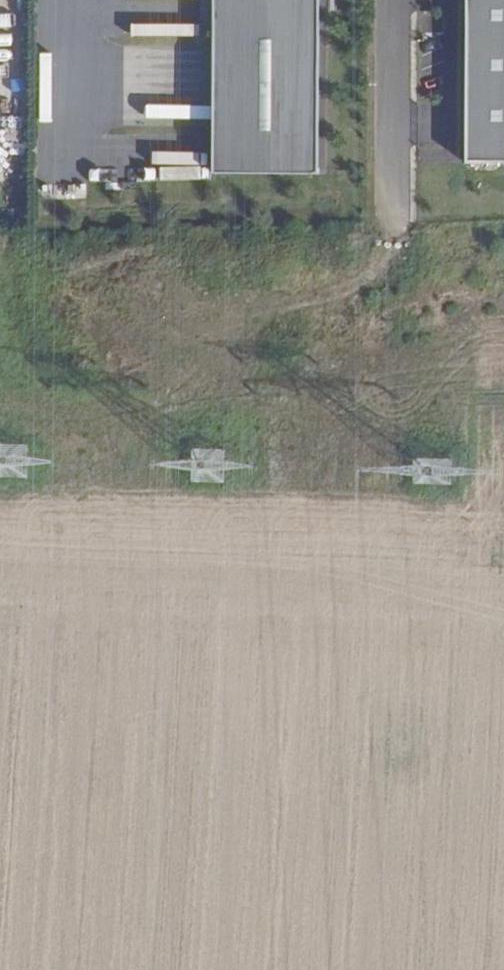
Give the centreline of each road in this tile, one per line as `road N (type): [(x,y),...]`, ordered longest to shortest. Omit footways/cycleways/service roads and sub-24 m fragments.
road 1 (unclassified): [(390,219),(392,0)]

